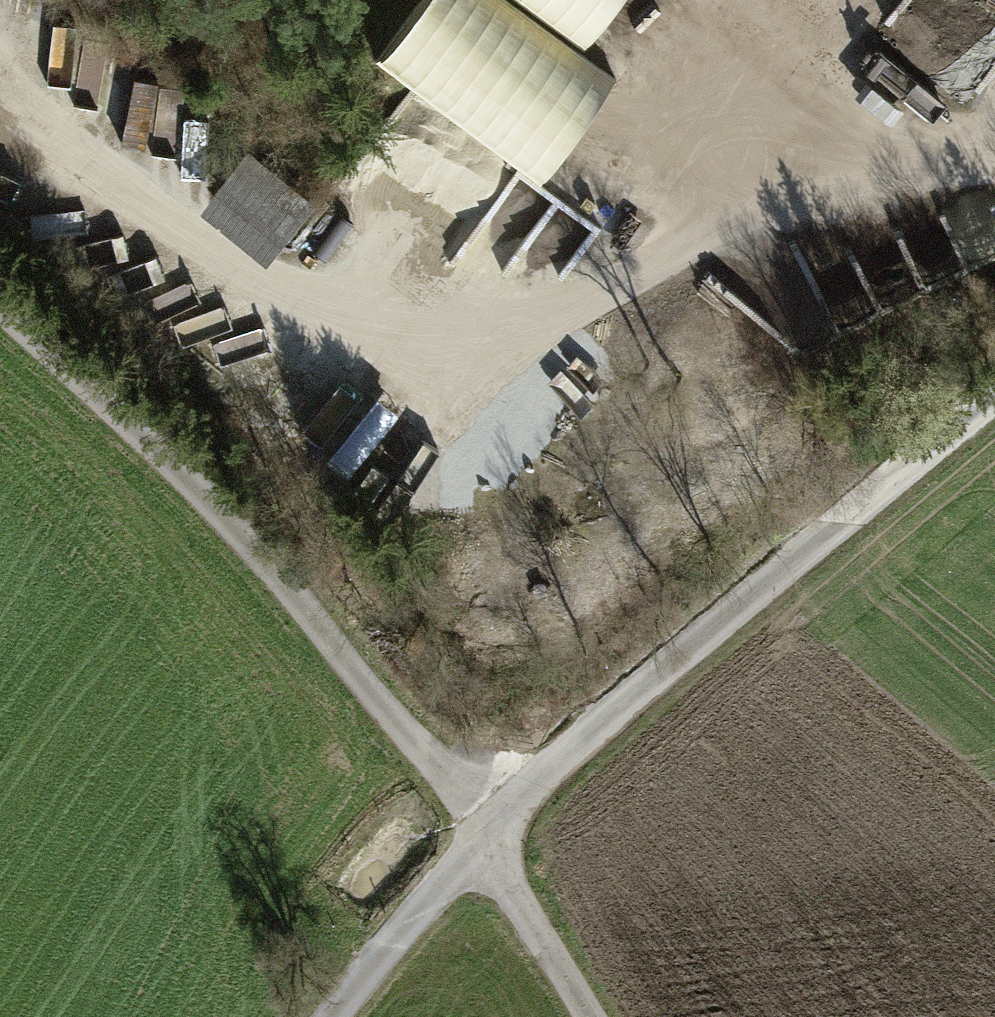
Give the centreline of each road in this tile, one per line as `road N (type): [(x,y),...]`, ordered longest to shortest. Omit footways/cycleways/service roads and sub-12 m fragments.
road 1 (track): [(0,154),(153,269),(369,345),(488,349),(756,228),(881,187),(994,183)]
road 2 (track): [(0,317),(210,506),(478,841)]
road 3 (track): [(994,403),(575,743),(478,841)]
road 4 (track): [(480,13),(756,228)]
road 5 (track): [(817,0),(888,66),(981,183)]
road 6 (track): [(478,841),(334,1016)]
road 7 (track): [(411,175),(575,310)]
road 8 (track): [(582,1016),(478,841)]

